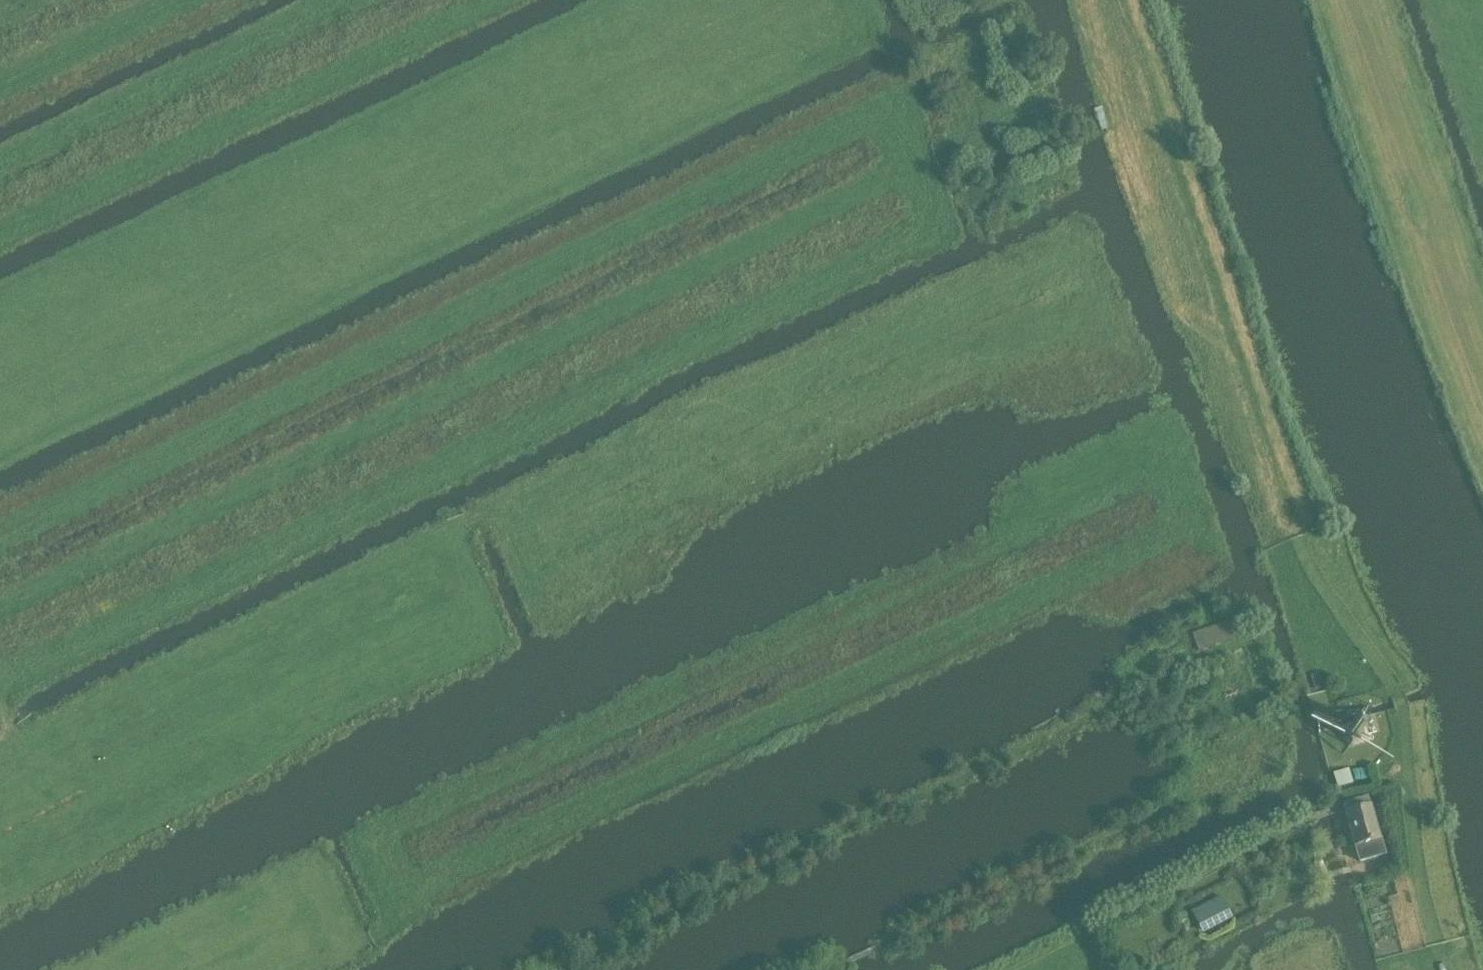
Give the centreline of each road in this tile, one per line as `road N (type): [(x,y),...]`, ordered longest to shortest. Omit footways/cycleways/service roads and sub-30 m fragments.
road 1 (track): [(1442,969),(1417,871),(1409,767)]

